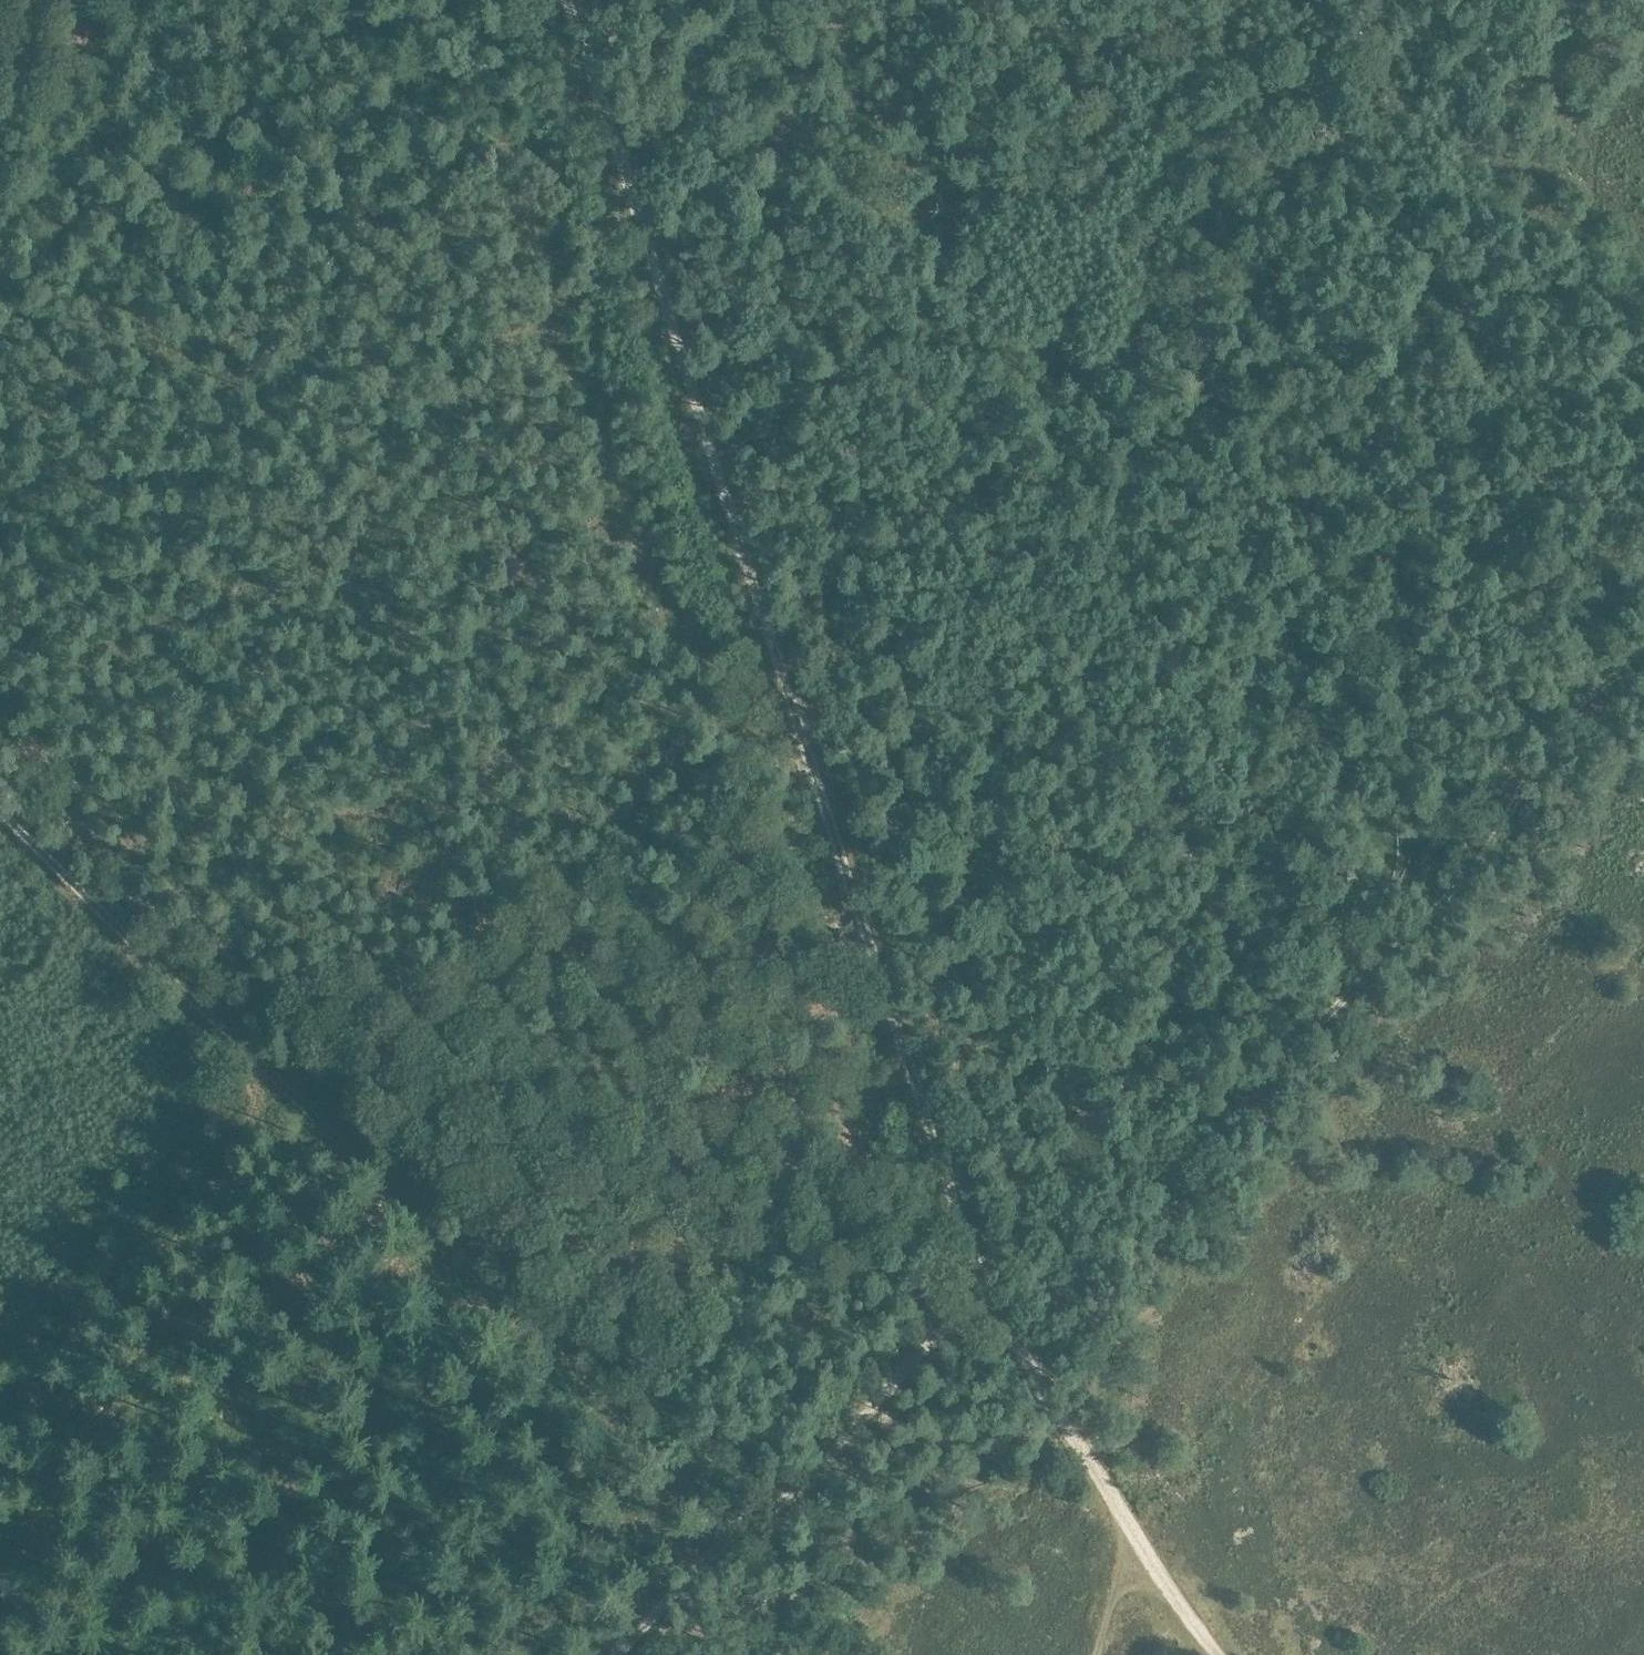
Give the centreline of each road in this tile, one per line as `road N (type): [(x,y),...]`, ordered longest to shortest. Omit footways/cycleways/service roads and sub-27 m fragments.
road 1 (track): [(985,1300),(956,1321),(806,1487),(768,1516),(726,1529),(690,1483),(0,806)]
road 2 (track): [(561,0),(985,1300)]
road 3 (track): [(1023,1360),(1286,1058),(1485,854),(1584,702),(1643,657)]
road 4 (track): [(1023,1360),(1134,1536)]
road 5 (track): [(726,1529),(617,1654)]
road 6 (track): [(1134,1536),(1216,1654)]
road 7 (track): [(1096,1654),(1134,1536)]

